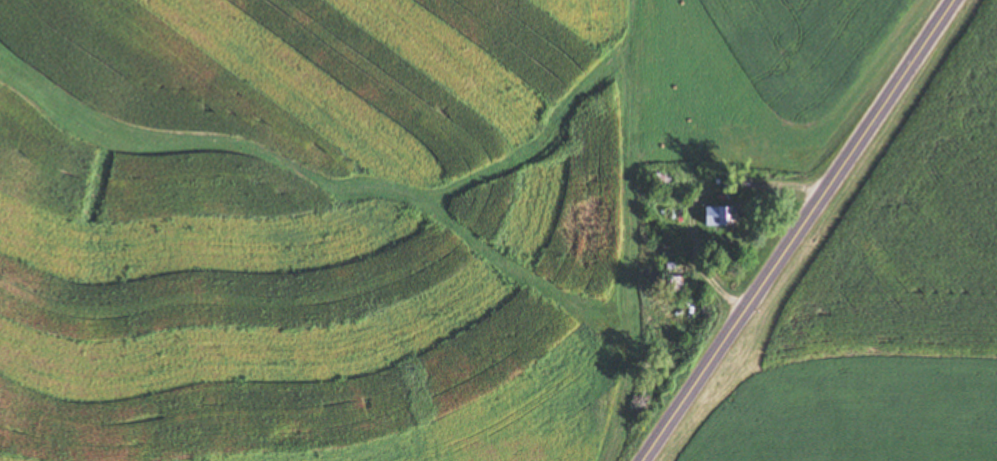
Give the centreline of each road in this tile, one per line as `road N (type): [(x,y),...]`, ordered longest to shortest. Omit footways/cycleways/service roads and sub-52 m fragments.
road 1 (secondary): [(642,460),(948,0)]

